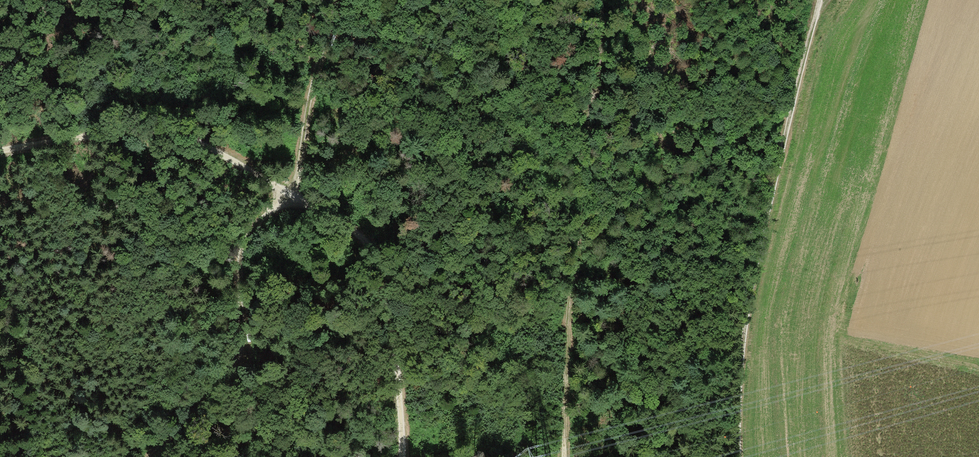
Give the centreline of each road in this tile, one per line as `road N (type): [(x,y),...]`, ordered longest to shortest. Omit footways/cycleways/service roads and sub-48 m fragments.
road 1 (track): [(402,456),(386,290),(375,256),(354,232),(180,138),(114,135),(0,154)]
road 2 (track): [(816,0),(745,297),(735,456)]
road 3 (track): [(563,456),(562,357),(601,0)]
road 4 (track): [(336,0),(306,95),(301,200)]
road 5 (track): [(291,194),(242,247),(243,359)]
road 6 (track): [(155,456),(243,359)]
road 7 (track): [(853,345),(978,369)]

